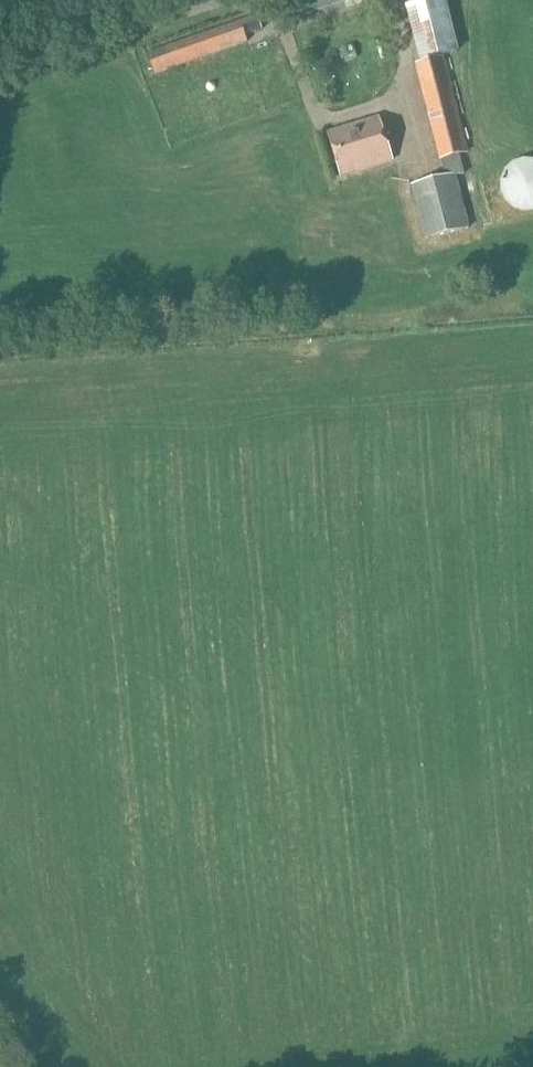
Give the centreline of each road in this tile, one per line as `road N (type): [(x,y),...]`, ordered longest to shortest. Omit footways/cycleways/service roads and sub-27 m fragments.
road 1 (track): [(164,0),(0,52)]

